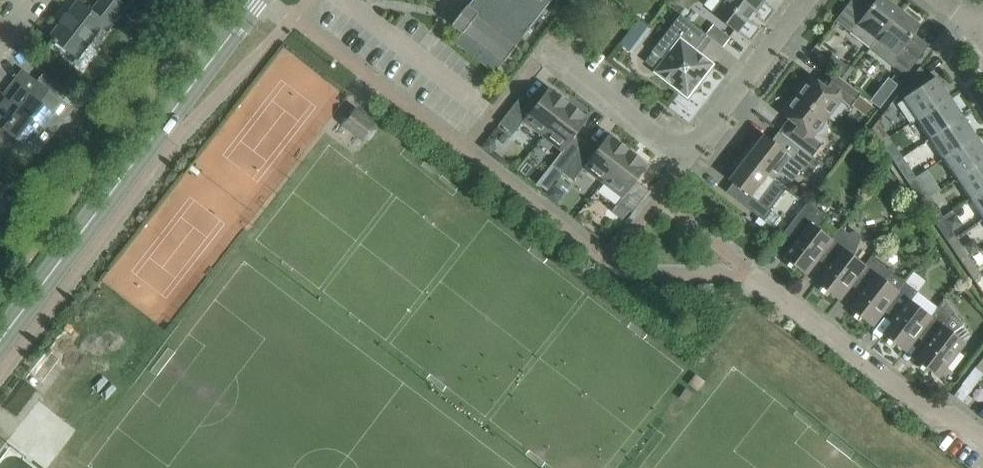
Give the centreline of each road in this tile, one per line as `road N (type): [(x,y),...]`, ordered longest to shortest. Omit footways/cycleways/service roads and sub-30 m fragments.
road 1 (secondary): [(0,339),(257,0)]
road 2 (residential): [(808,0),(683,149),(545,48)]
road 3 (residential): [(982,439),(956,418),(929,413),(751,273)]

